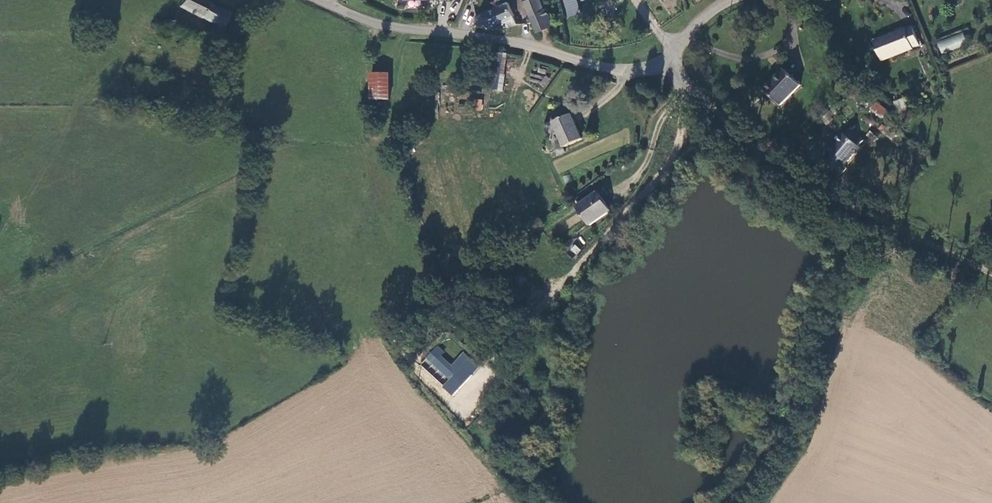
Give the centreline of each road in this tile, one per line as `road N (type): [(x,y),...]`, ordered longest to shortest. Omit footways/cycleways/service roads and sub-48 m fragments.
road 1 (unclassified): [(319,0),(377,24),(644,68),(666,60),(730,0)]
road 2 (track): [(991,273),(799,175)]

